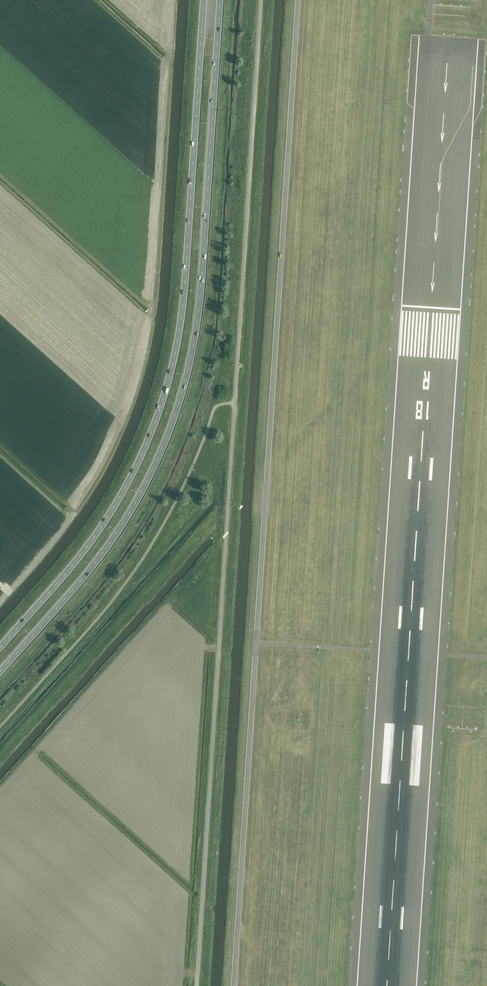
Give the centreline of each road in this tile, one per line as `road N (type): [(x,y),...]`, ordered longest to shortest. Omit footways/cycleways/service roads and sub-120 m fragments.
road 1 (trunk): [(0,672),(109,544),(150,476),(180,401),(199,313),(220,0)]
road 2 (trunk): [(203,0),(186,275),(164,393),(102,524),(0,646)]

